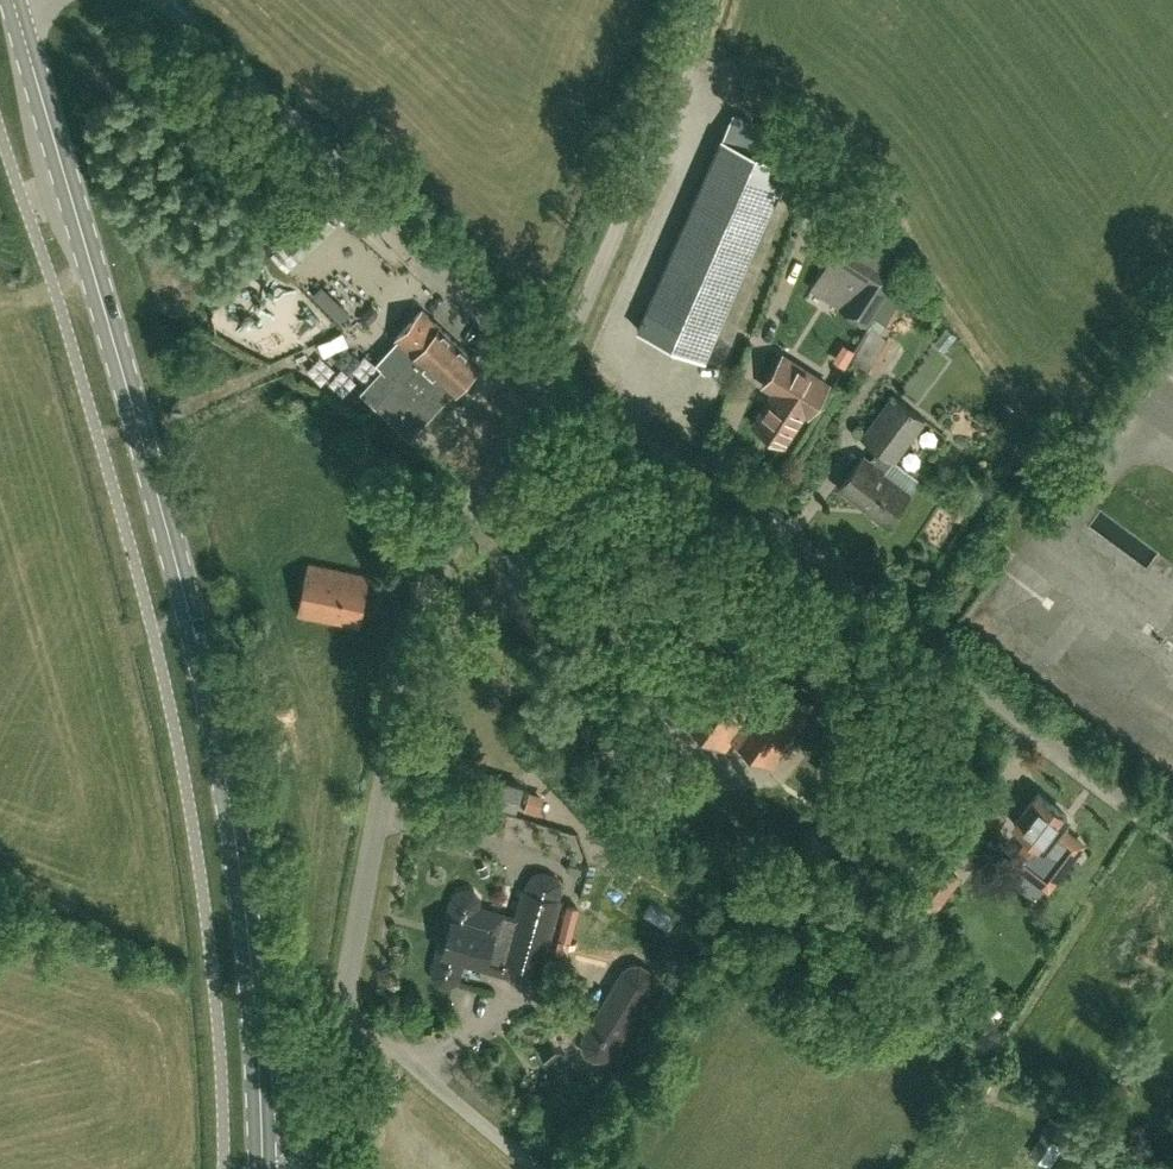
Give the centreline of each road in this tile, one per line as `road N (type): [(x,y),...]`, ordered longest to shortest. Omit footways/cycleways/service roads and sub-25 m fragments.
road 1 (secondary): [(262,1168),(253,962),(225,771),(180,571),(13,0)]
road 2 (unclassified): [(1172,833),(550,366)]
road 3 (unclassified): [(344,1013),(391,733),(424,605),(550,366)]
road 4 (unclassified): [(550,366),(165,0)]
road 5 (unclassified): [(550,366),(620,231),(709,0)]
road 6 (unclassified): [(538,1168),(344,1013)]
road 7 (unclassified): [(288,1168),(320,1127),(344,1013)]
road 8 (track): [(405,1059),(394,1129),(438,1168)]

